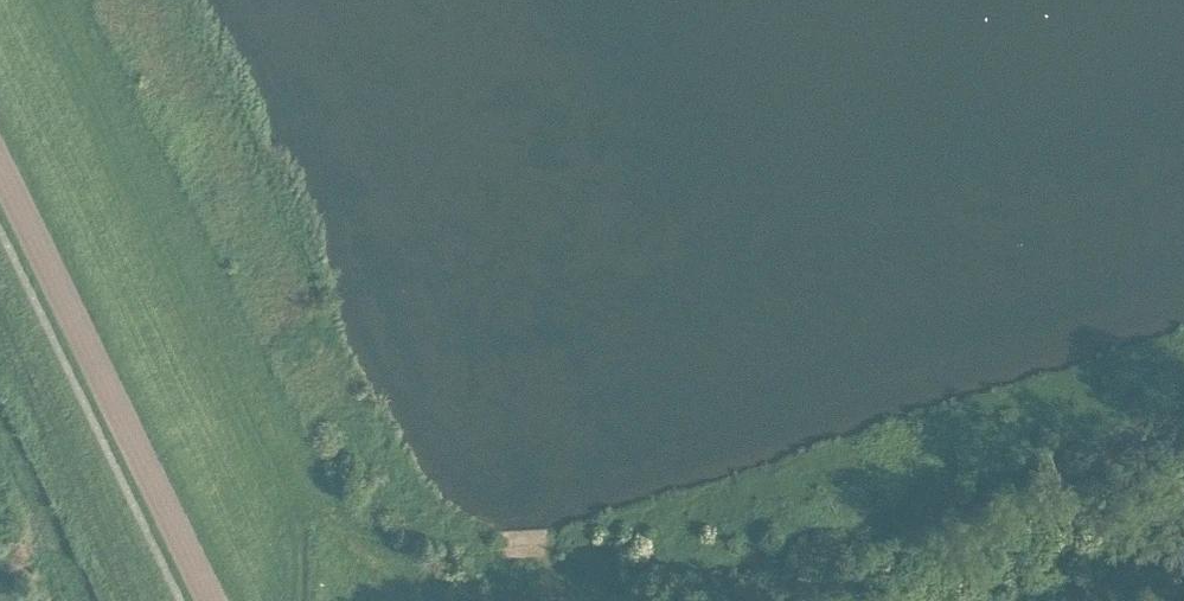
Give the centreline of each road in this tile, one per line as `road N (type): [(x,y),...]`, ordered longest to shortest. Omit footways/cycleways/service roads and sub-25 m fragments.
road 1 (tertiary): [(205,600),(0,181)]

